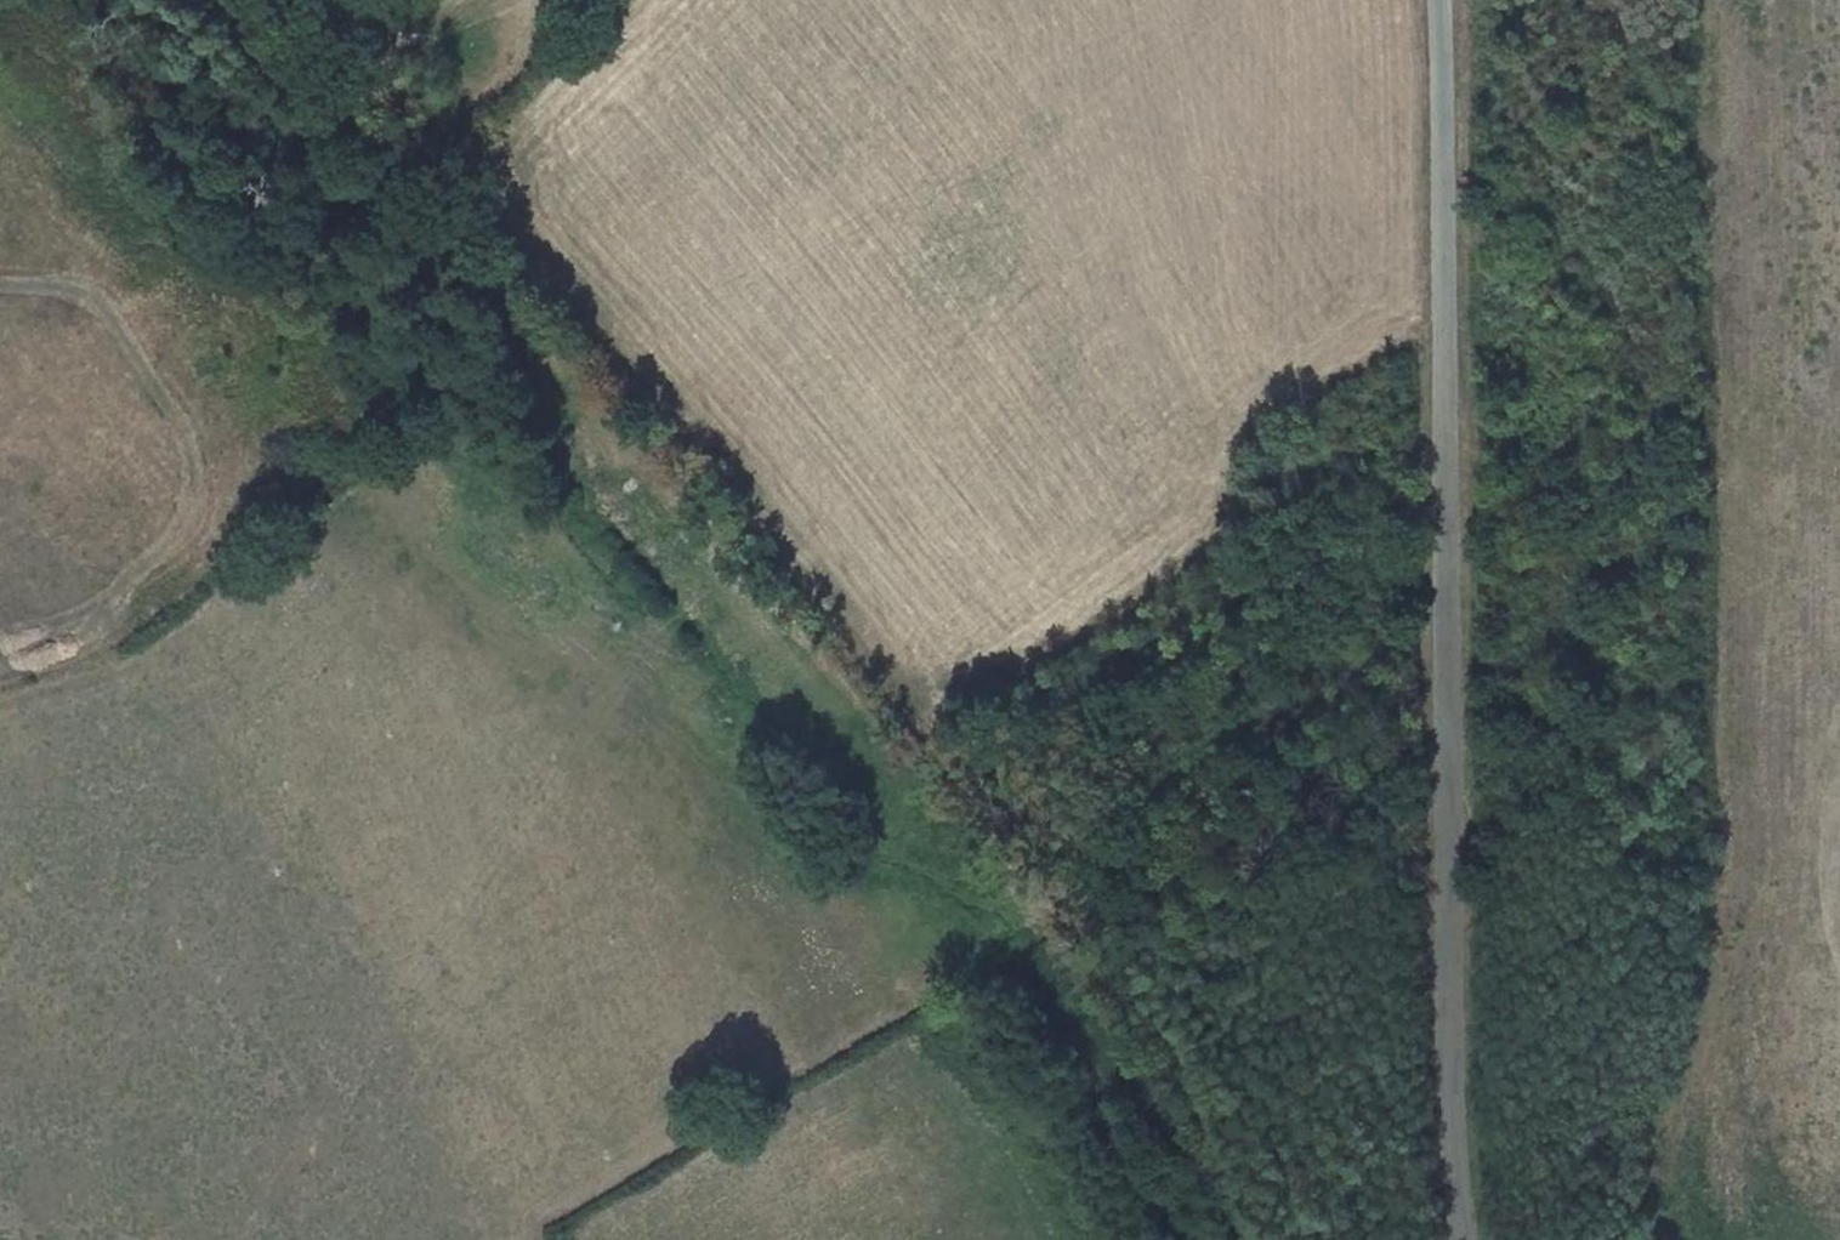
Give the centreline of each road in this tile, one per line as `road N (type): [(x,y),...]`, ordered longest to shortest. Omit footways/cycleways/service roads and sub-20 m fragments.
road 1 (unclassified): [(1469,1239),(1450,1063),(1443,0)]

